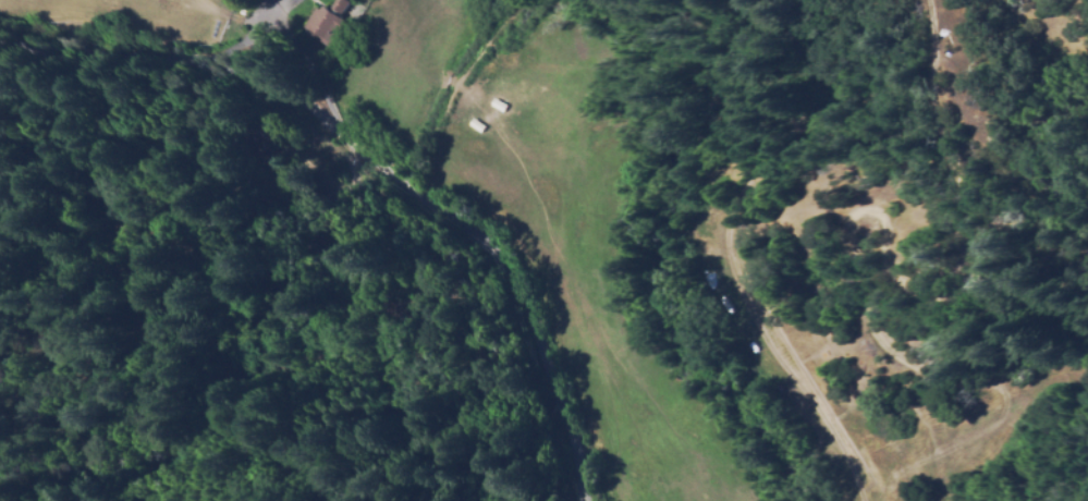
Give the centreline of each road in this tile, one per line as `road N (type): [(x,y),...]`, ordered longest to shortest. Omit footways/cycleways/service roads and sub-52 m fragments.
road 1 (tertiary): [(578,500),(570,451),(525,318),(498,269),(452,222),(247,75),(203,61),(0,43)]

